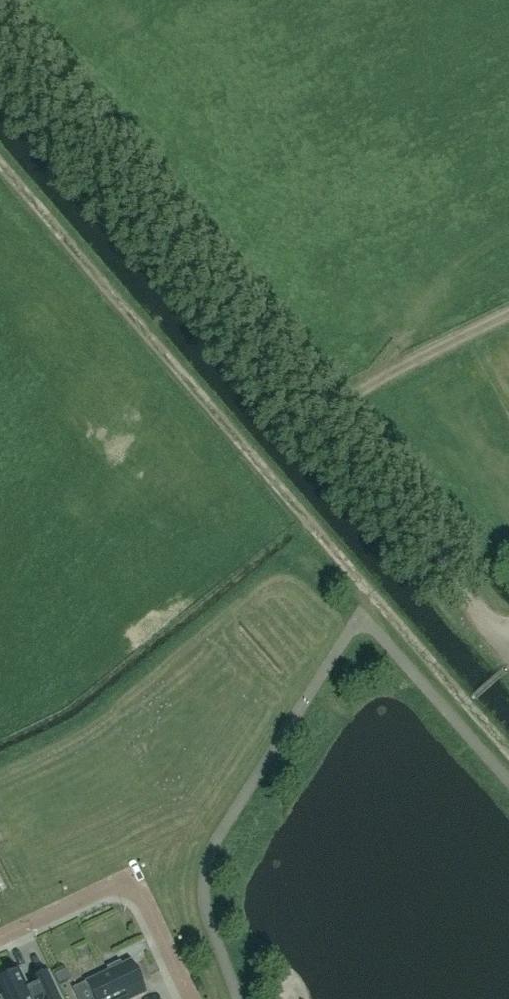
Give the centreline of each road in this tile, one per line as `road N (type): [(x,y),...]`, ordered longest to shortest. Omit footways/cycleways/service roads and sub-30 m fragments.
road 1 (residential): [(0,934),(131,874),(190,998)]

